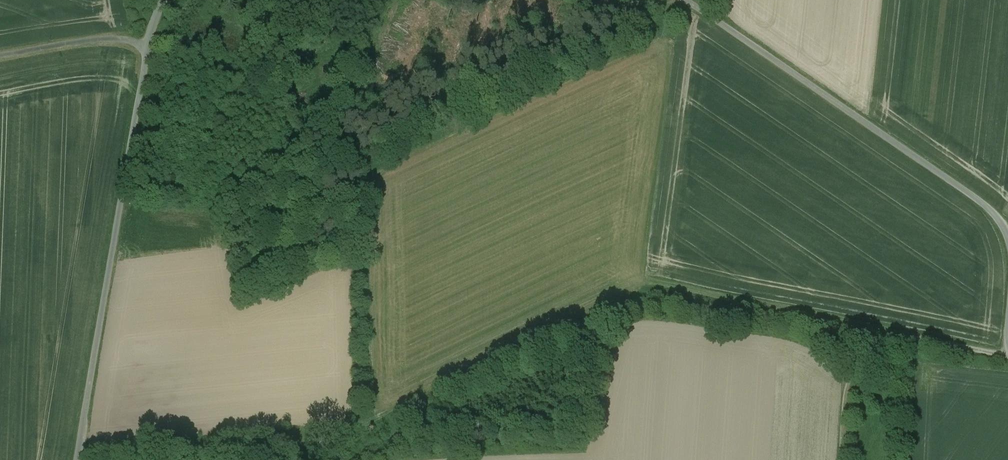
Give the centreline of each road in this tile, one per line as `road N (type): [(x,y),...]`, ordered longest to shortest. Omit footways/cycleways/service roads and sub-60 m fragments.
road 1 (unclassified): [(79,459),(146,39),(165,0)]
road 2 (unclassified): [(686,0),(986,207),(1007,232)]

